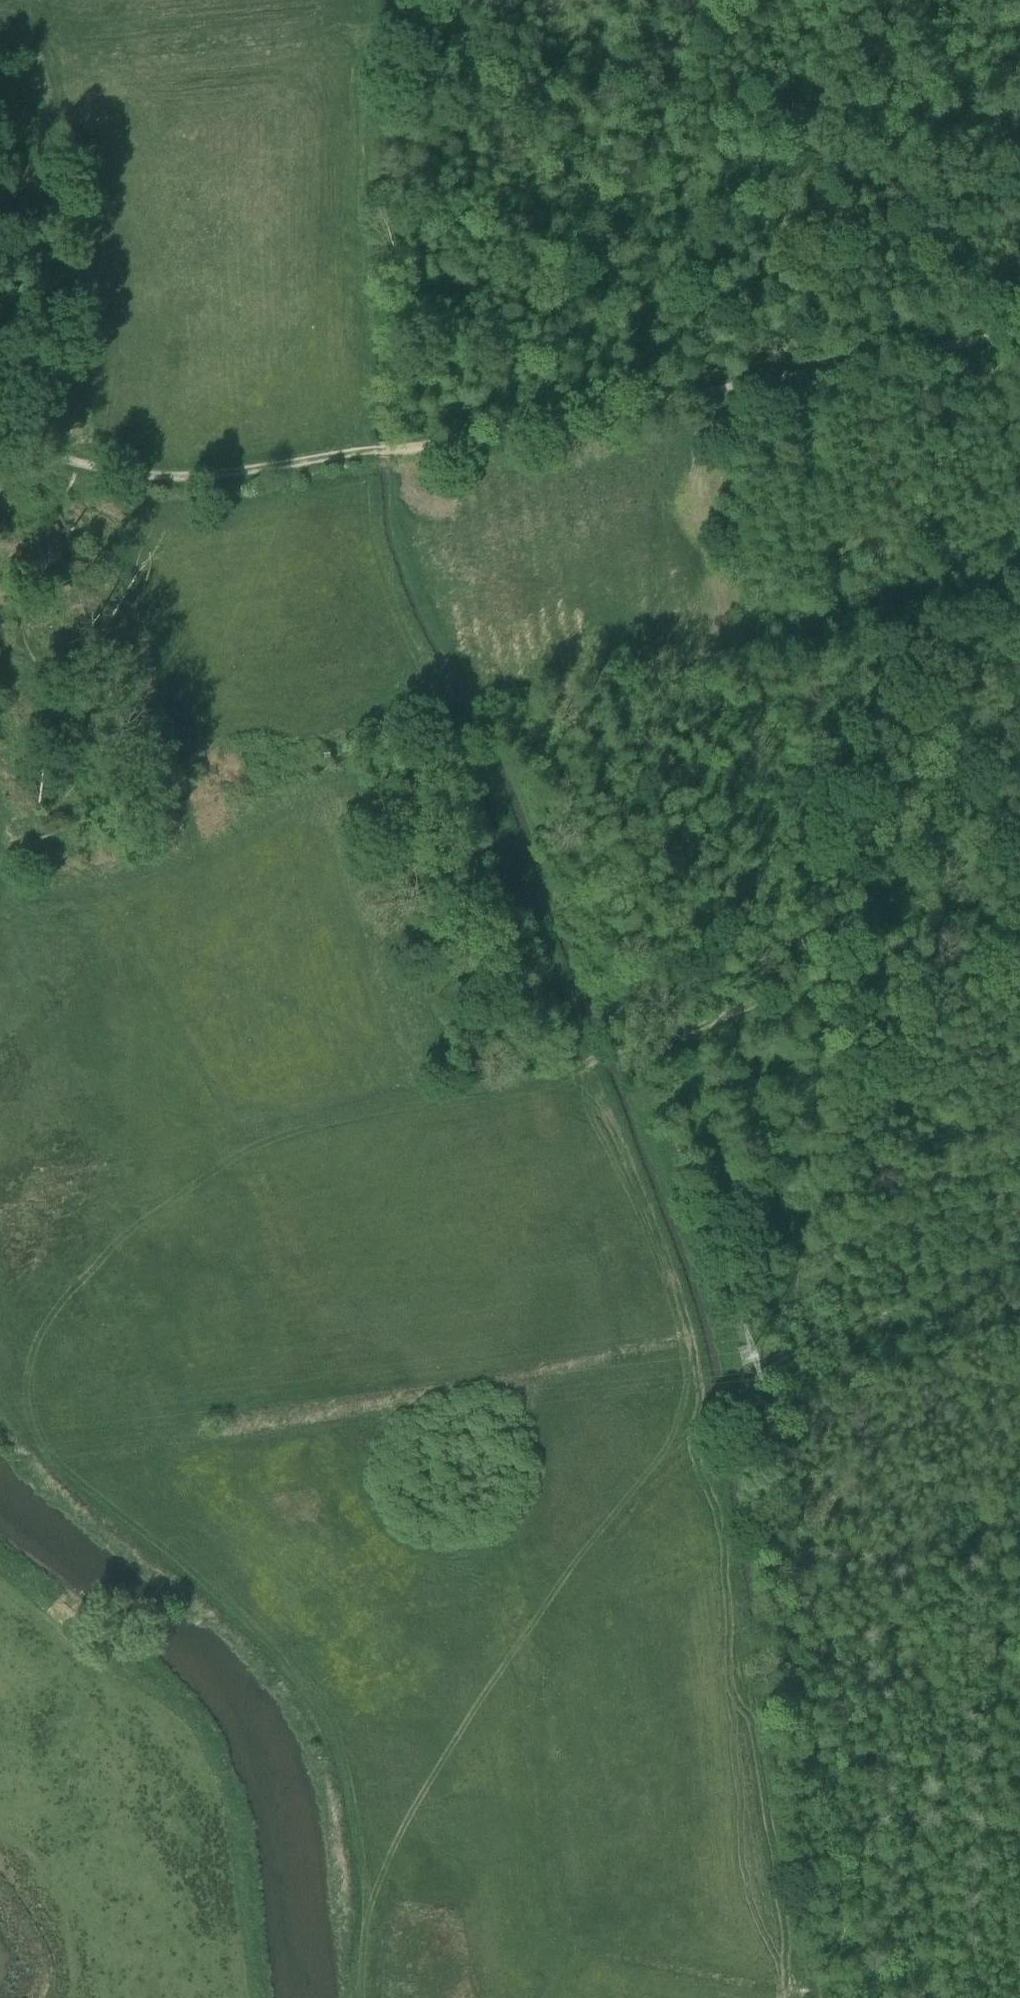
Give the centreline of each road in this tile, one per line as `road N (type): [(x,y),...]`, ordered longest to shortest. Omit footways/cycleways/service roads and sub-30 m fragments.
road 1 (track): [(0,454),(176,493),(1019,334)]
road 2 (track): [(1019,902),(408,1091)]

